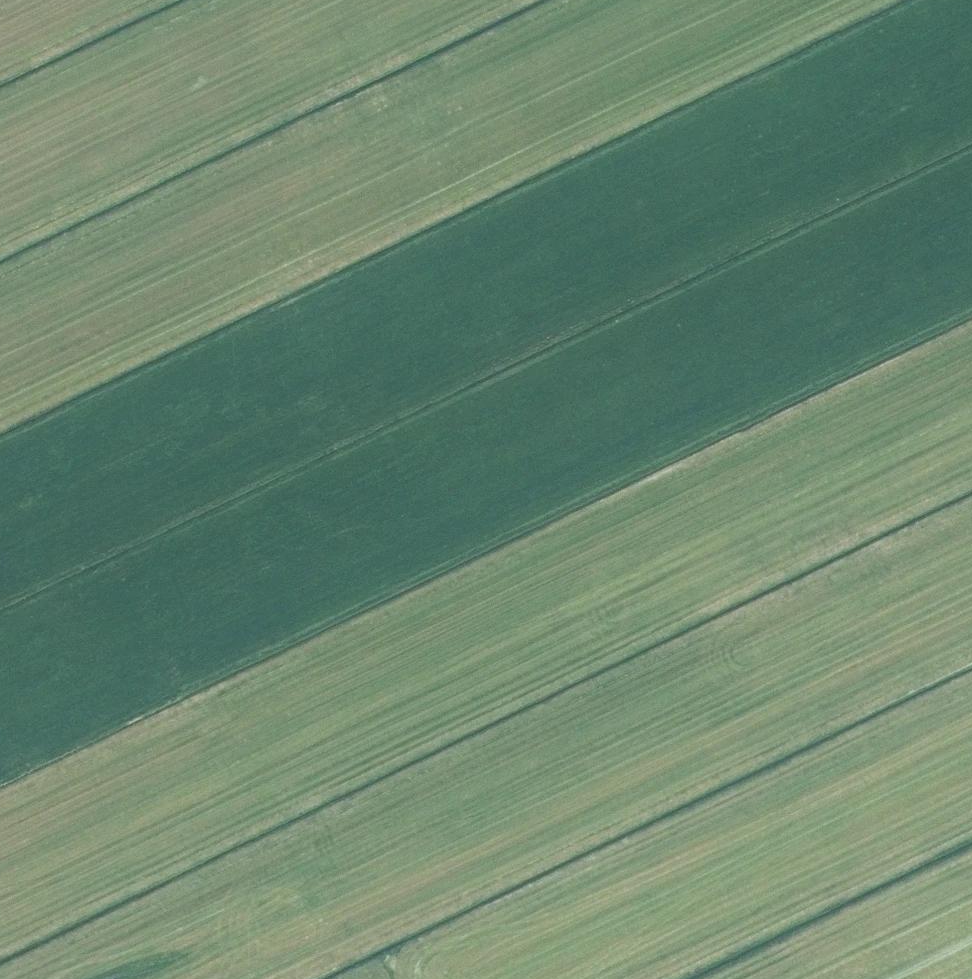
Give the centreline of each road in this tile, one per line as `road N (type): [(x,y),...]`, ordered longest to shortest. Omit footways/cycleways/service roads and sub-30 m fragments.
road 1 (track): [(405,978),(124,604)]

